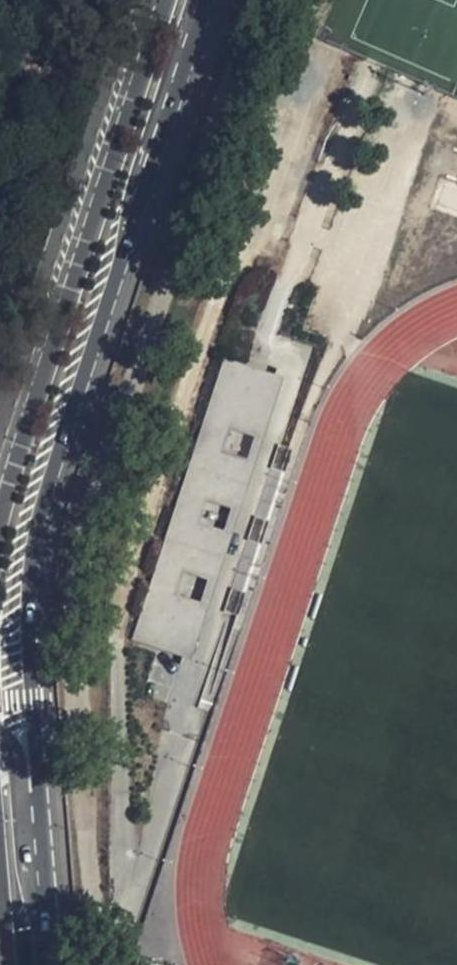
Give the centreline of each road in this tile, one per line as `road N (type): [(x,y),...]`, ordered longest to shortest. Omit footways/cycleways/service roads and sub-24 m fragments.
road 1 (primary): [(43,907),(32,578),(50,486),(178,80)]
road 2 (primary): [(168,0),(0,535)]
road 3 (primary): [(43,907),(26,870),(20,773),(11,746),(0,739)]

